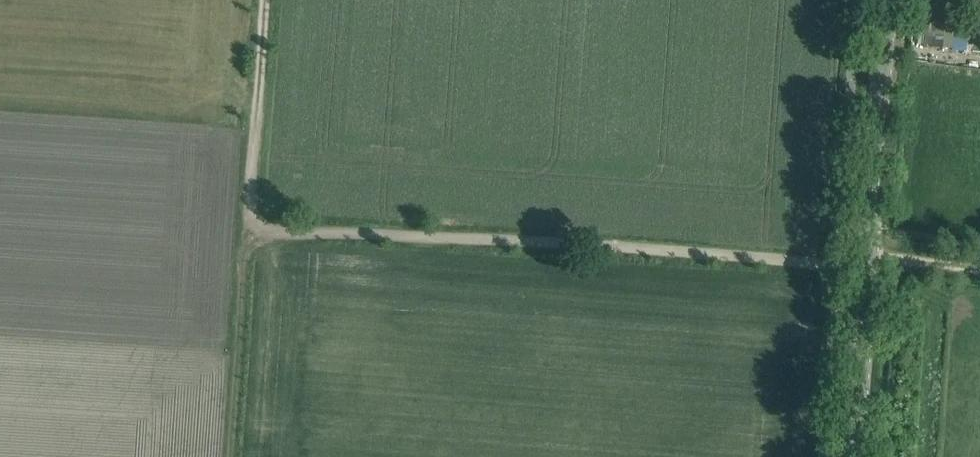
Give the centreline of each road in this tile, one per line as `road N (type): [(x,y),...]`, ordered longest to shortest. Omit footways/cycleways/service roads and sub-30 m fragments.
road 1 (track): [(249,235),(581,242),(837,266),(867,260)]
road 2 (tertiary): [(853,456),(886,0)]
road 3 (track): [(249,235),(264,0)]
road 4 (track): [(234,456),(249,235)]

